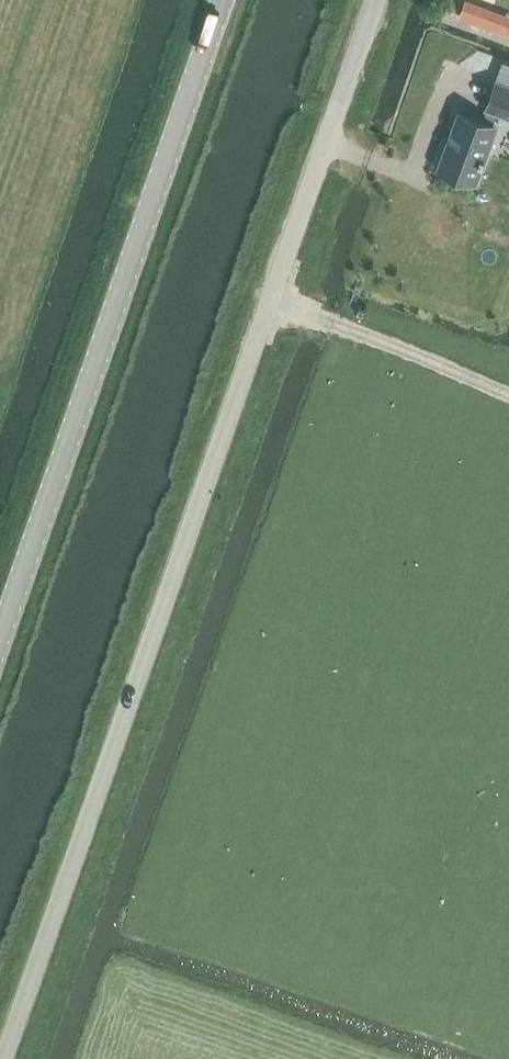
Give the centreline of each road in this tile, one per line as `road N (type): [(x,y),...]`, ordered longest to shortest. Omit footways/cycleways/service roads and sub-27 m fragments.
road 1 (unclassified): [(13,1058),(374,0)]
road 2 (tertiary): [(0,635),(222,0)]

